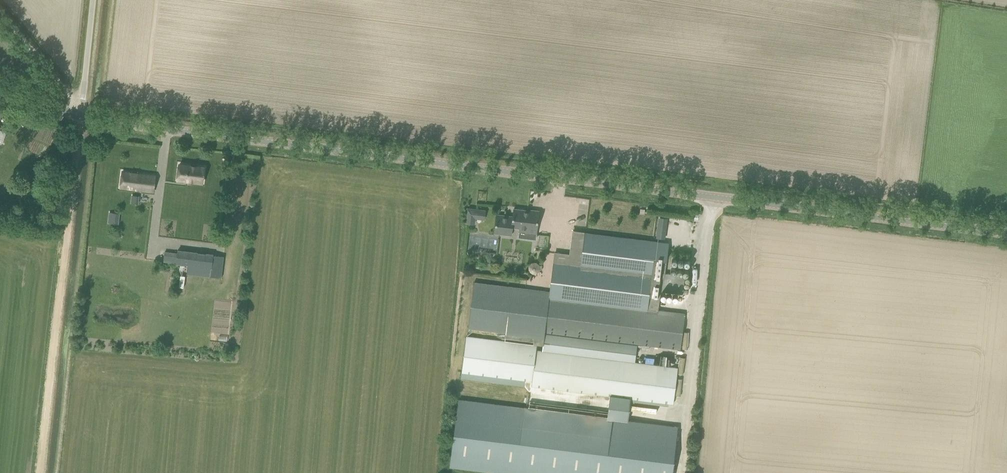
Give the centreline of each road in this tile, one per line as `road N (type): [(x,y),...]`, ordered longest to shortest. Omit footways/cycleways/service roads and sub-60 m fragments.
road 1 (unclassified): [(1006,234),(84,120)]
road 2 (track): [(41,472),(84,120)]
road 3 (track): [(0,14),(84,120)]
road 4 (unclassified): [(84,120),(96,0)]

